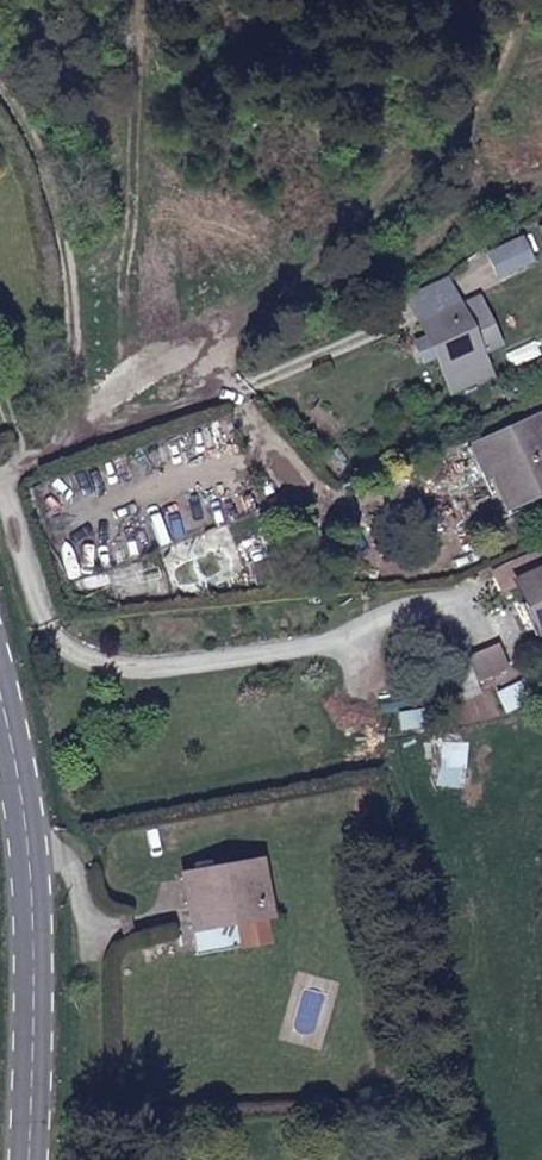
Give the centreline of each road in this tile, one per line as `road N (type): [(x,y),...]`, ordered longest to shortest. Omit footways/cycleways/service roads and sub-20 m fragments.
road 1 (track): [(58,444),(366,230),(541,0)]
road 2 (primary): [(0,676),(35,870),(30,1159)]
road 3 (track): [(0,471),(58,444),(54,213),(0,95)]

